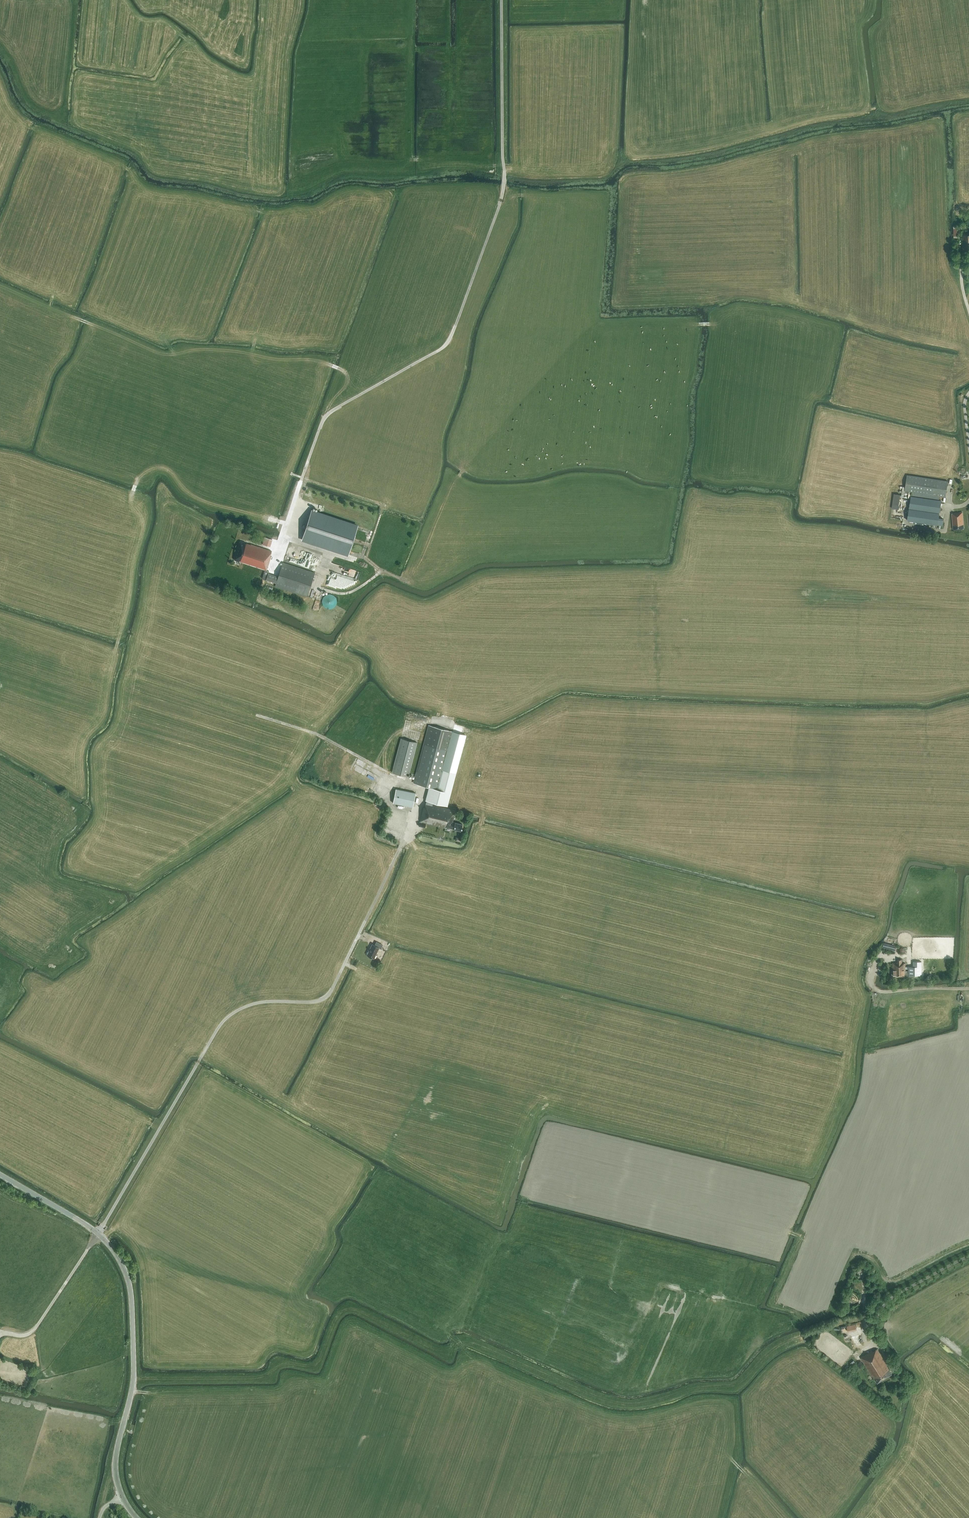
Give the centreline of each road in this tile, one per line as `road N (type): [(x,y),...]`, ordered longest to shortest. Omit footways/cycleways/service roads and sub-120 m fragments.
road 1 (unclassified): [(282,536),(327,415),(452,336),(504,185),(502,0)]
road 2 (tertiary): [(122,1498),(116,1455),(134,1372),(127,1276),(98,1234),(0,1174)]

